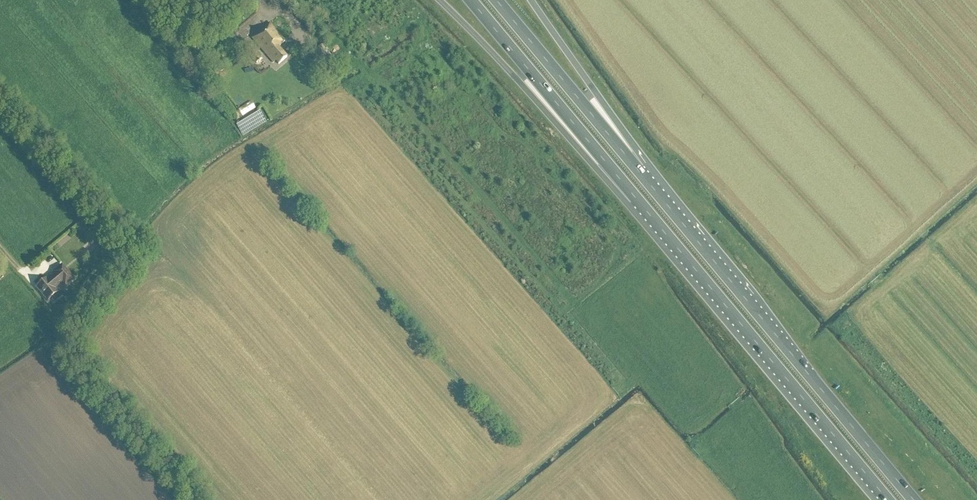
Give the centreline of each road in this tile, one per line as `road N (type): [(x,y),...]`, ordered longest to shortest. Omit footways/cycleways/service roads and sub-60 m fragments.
road 1 (trunk): [(914,499),(664,200)]
road 2 (trunk): [(659,227),(886,499)]
road 3 (trunk): [(439,0),(631,207),(659,227)]
road 4 (trunk): [(470,0),(659,227)]
road 5 (trunk): [(664,200),(497,0)]
road 6 (trunk): [(664,200),(646,162),(531,0)]

